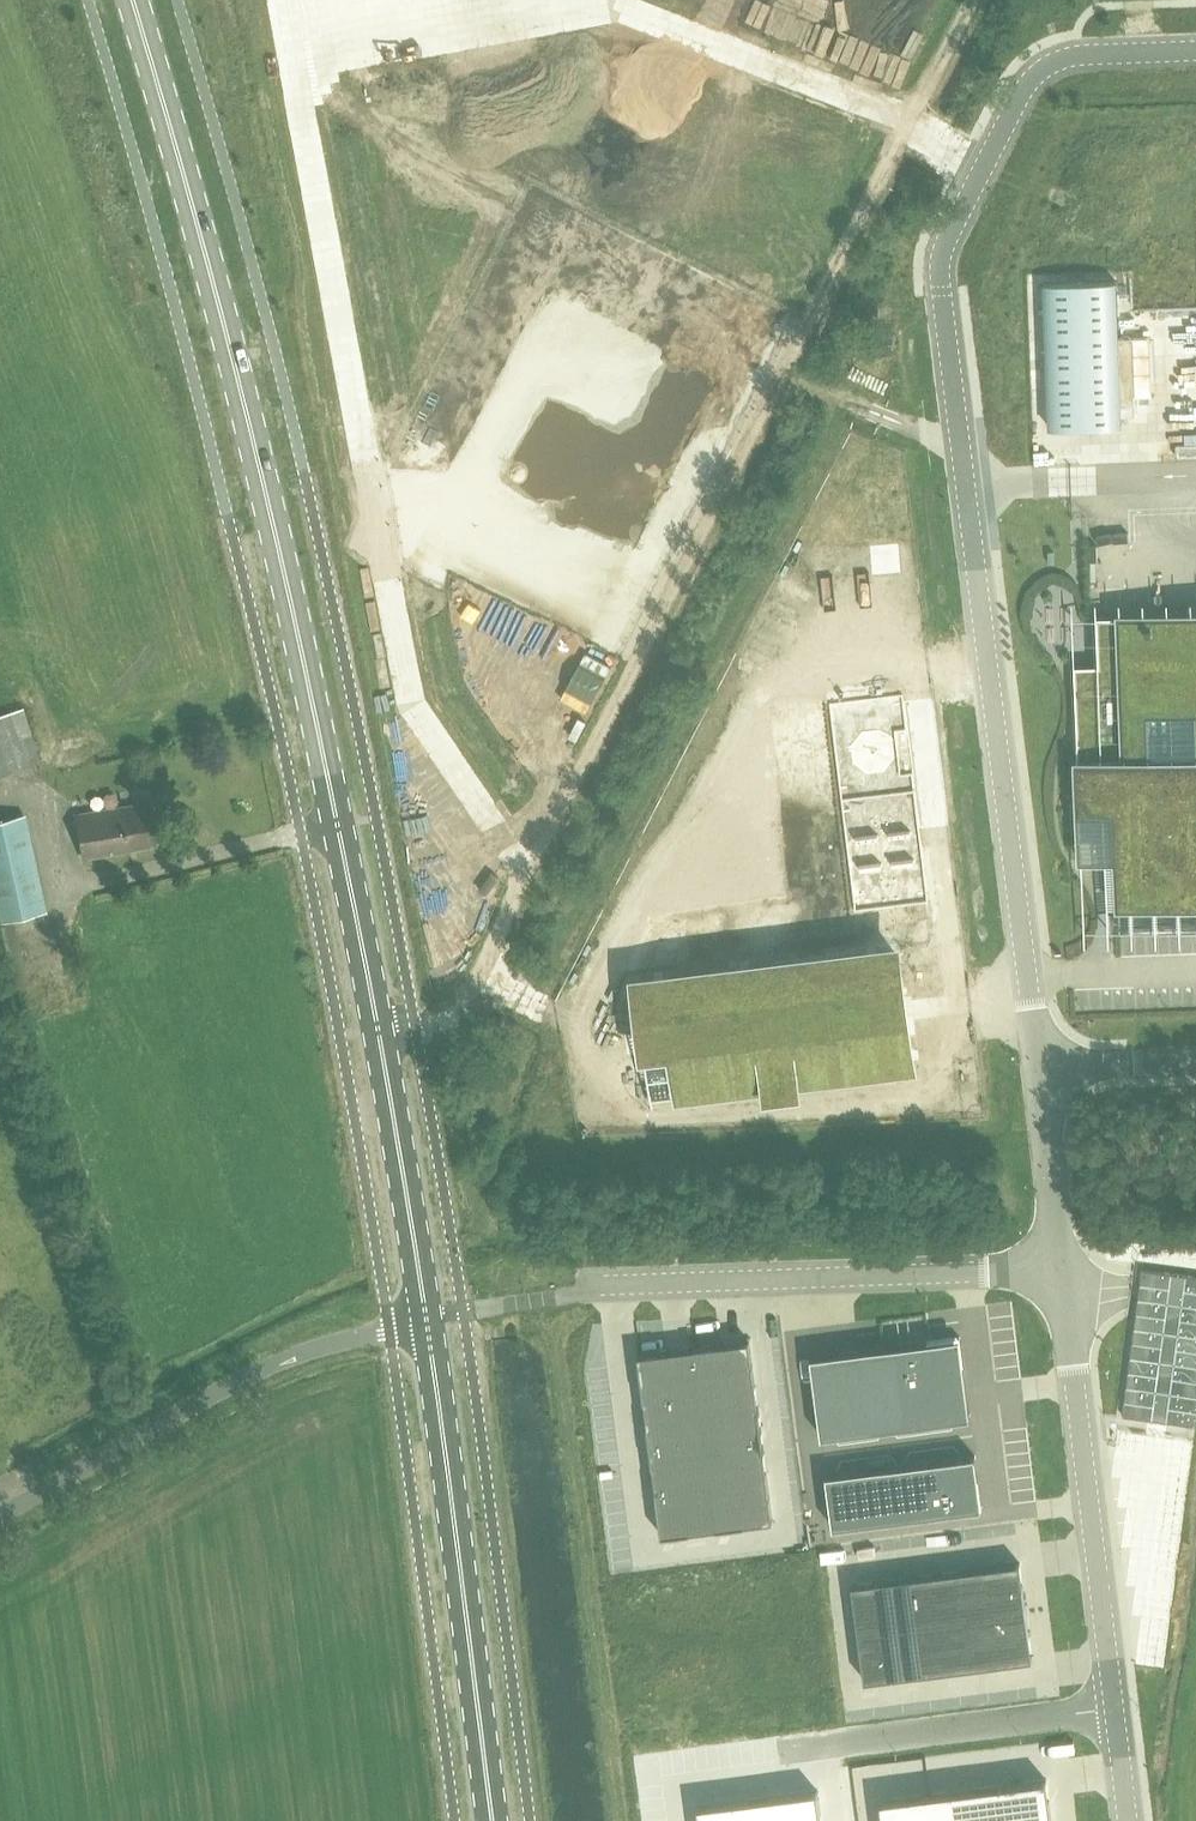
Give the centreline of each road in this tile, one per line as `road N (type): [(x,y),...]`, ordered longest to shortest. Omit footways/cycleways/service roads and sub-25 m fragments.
road 1 (secondary): [(428,1320),(381,1034),(301,648),(218,301),(133,0)]
road 2 (track): [(381,1034),(420,1030),(470,985),(977,0)]
road 3 (unclassified): [(1037,1068),(969,485)]
road 4 (unclassified): [(963,447),(941,264),(1035,78),(1073,54),(1195,50)]
road 5 (secondary): [(492,1820),(428,1320)]
road 6 (unclassified): [(0,1519),(269,1367),(428,1320)]
road 7 (unclassified): [(1061,1264),(595,1283)]
road 8 (unclassified): [(1115,1709),(1061,1264)]
road 9 (unclassified): [(785,1751),(1115,1709)]
road 10 (unclassified): [(969,485),(1195,474)]
road 11 (unclassified): [(1061,1264),(1037,1068)]
road 12 (unclassified): [(785,373),(963,447)]
road 13 (unclassified): [(1037,1068),(1195,1061)]

